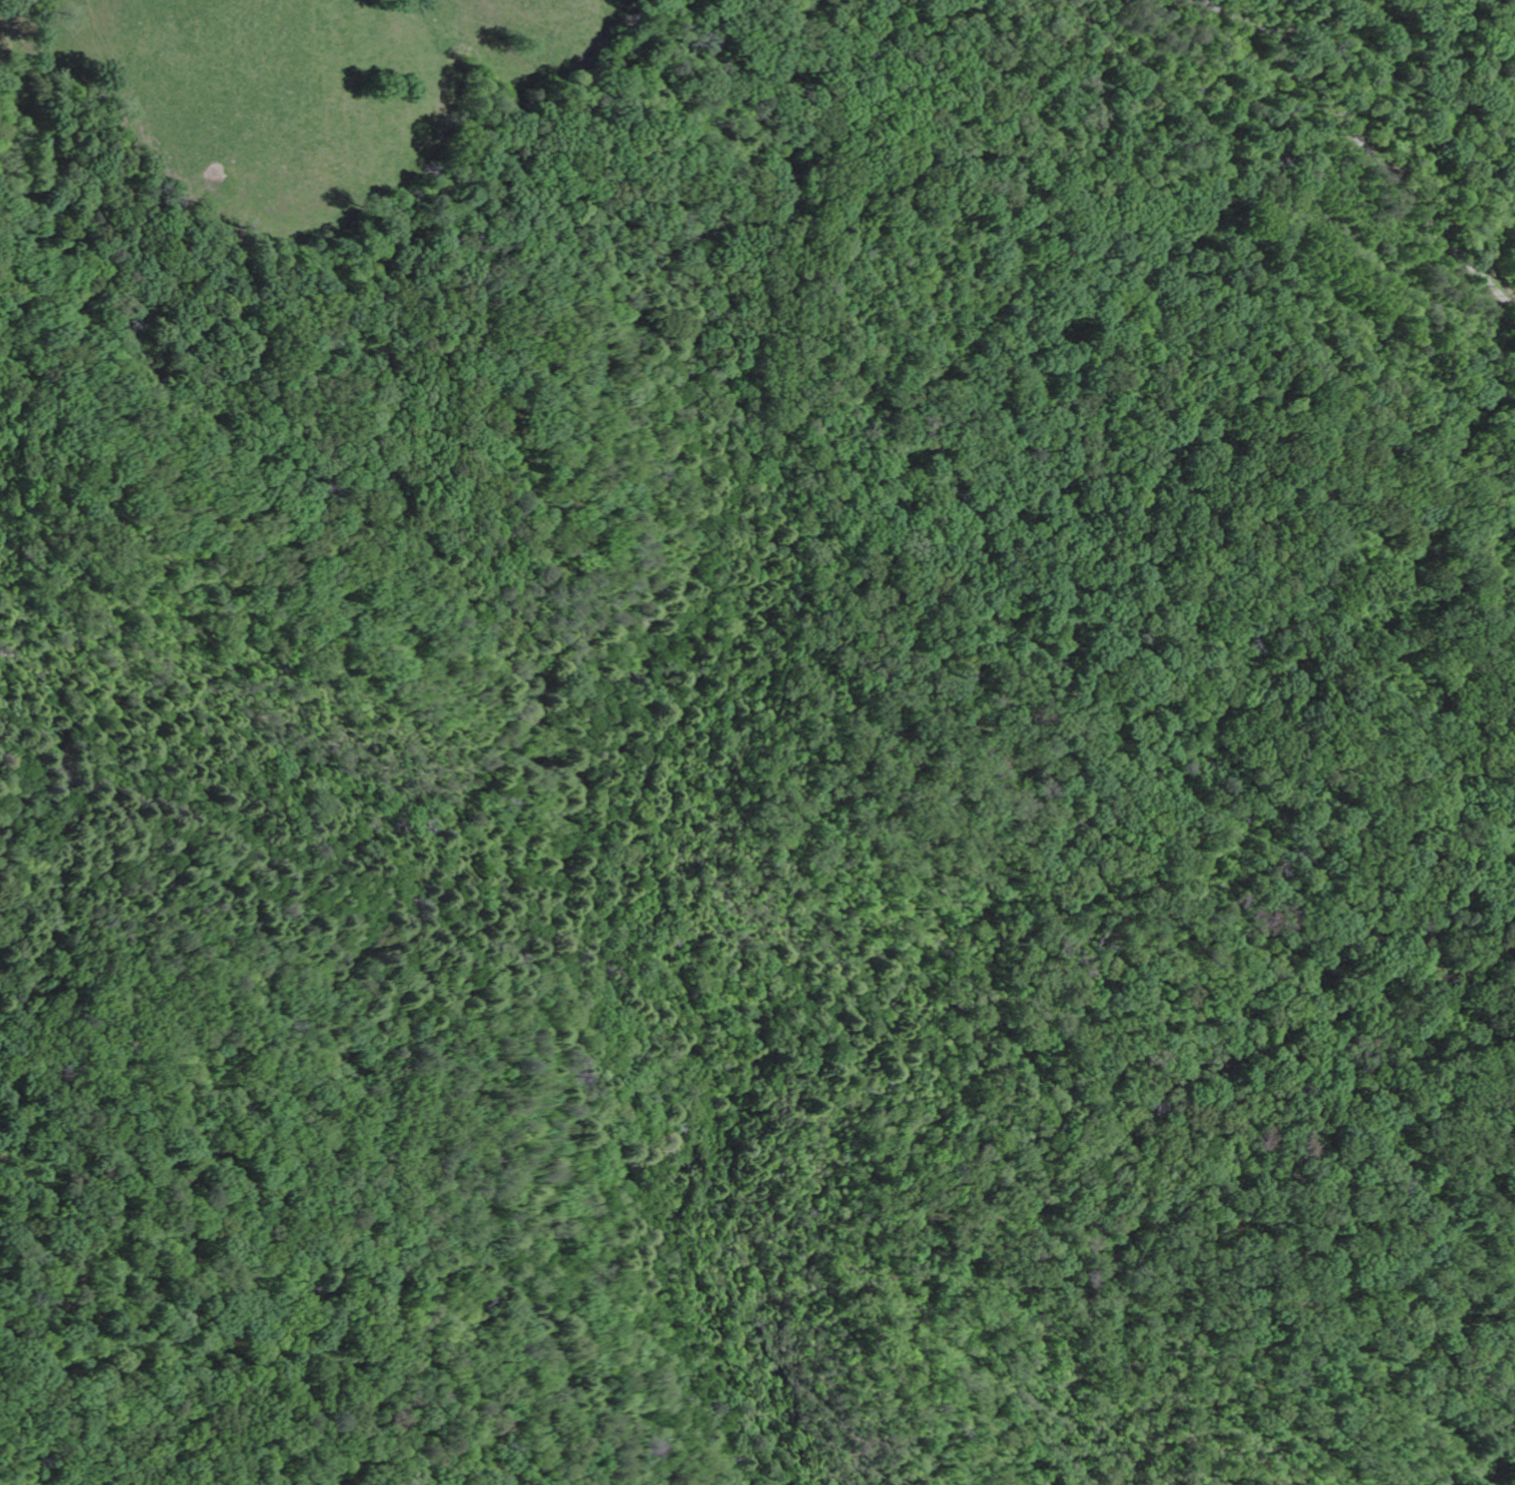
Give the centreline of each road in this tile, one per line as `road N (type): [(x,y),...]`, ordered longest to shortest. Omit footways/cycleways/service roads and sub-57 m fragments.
road 1 (residential): [(1514,304),(1292,53),(1193,0)]

